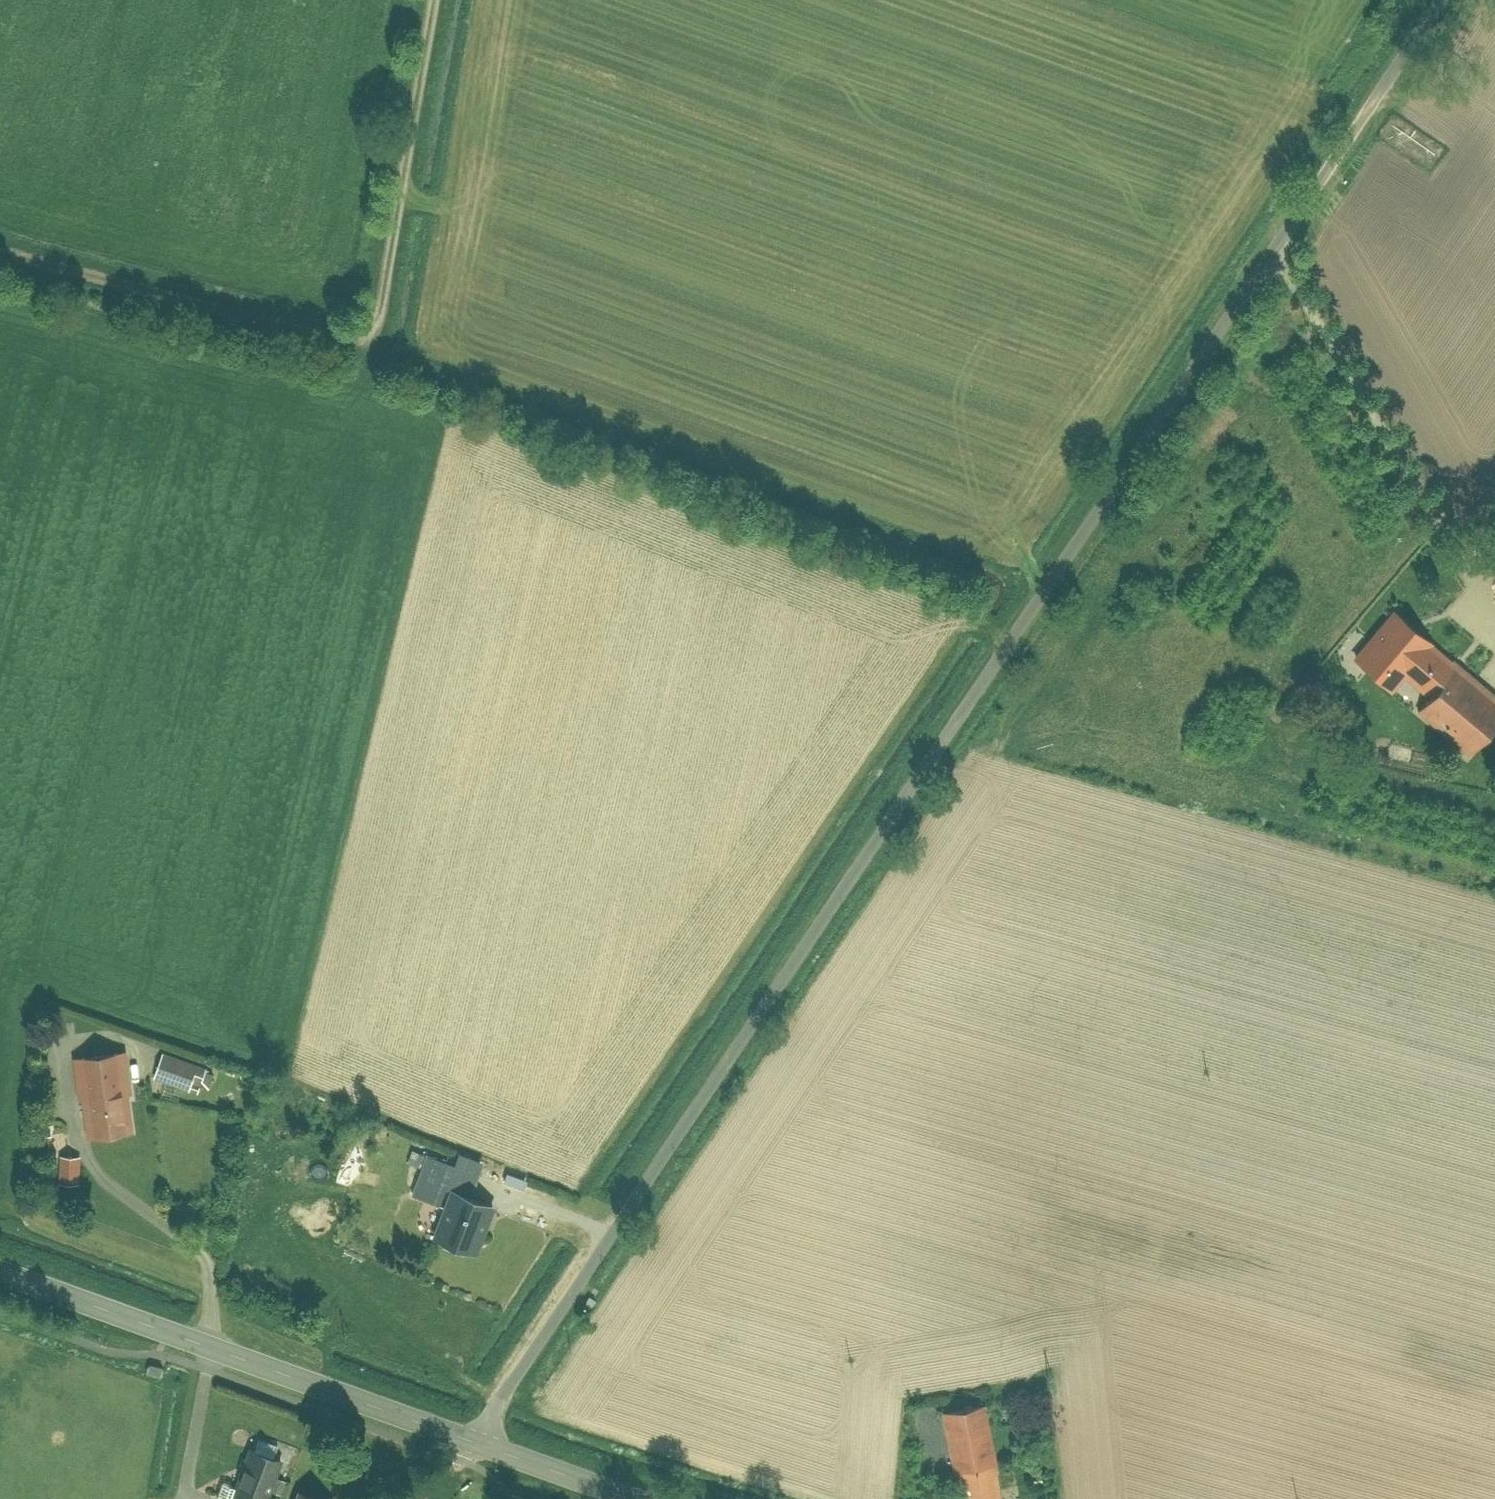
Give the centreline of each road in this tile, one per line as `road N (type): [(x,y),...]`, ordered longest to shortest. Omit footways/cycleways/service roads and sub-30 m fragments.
road 1 (unclassified): [(474,1444),(1430,0)]
road 2 (track): [(437,0),(393,291),(329,347),(0,251)]
road 3 (tertiary): [(0,1275),(474,1444)]
road 4 (tertiary): [(474,1444),(629,1498)]

